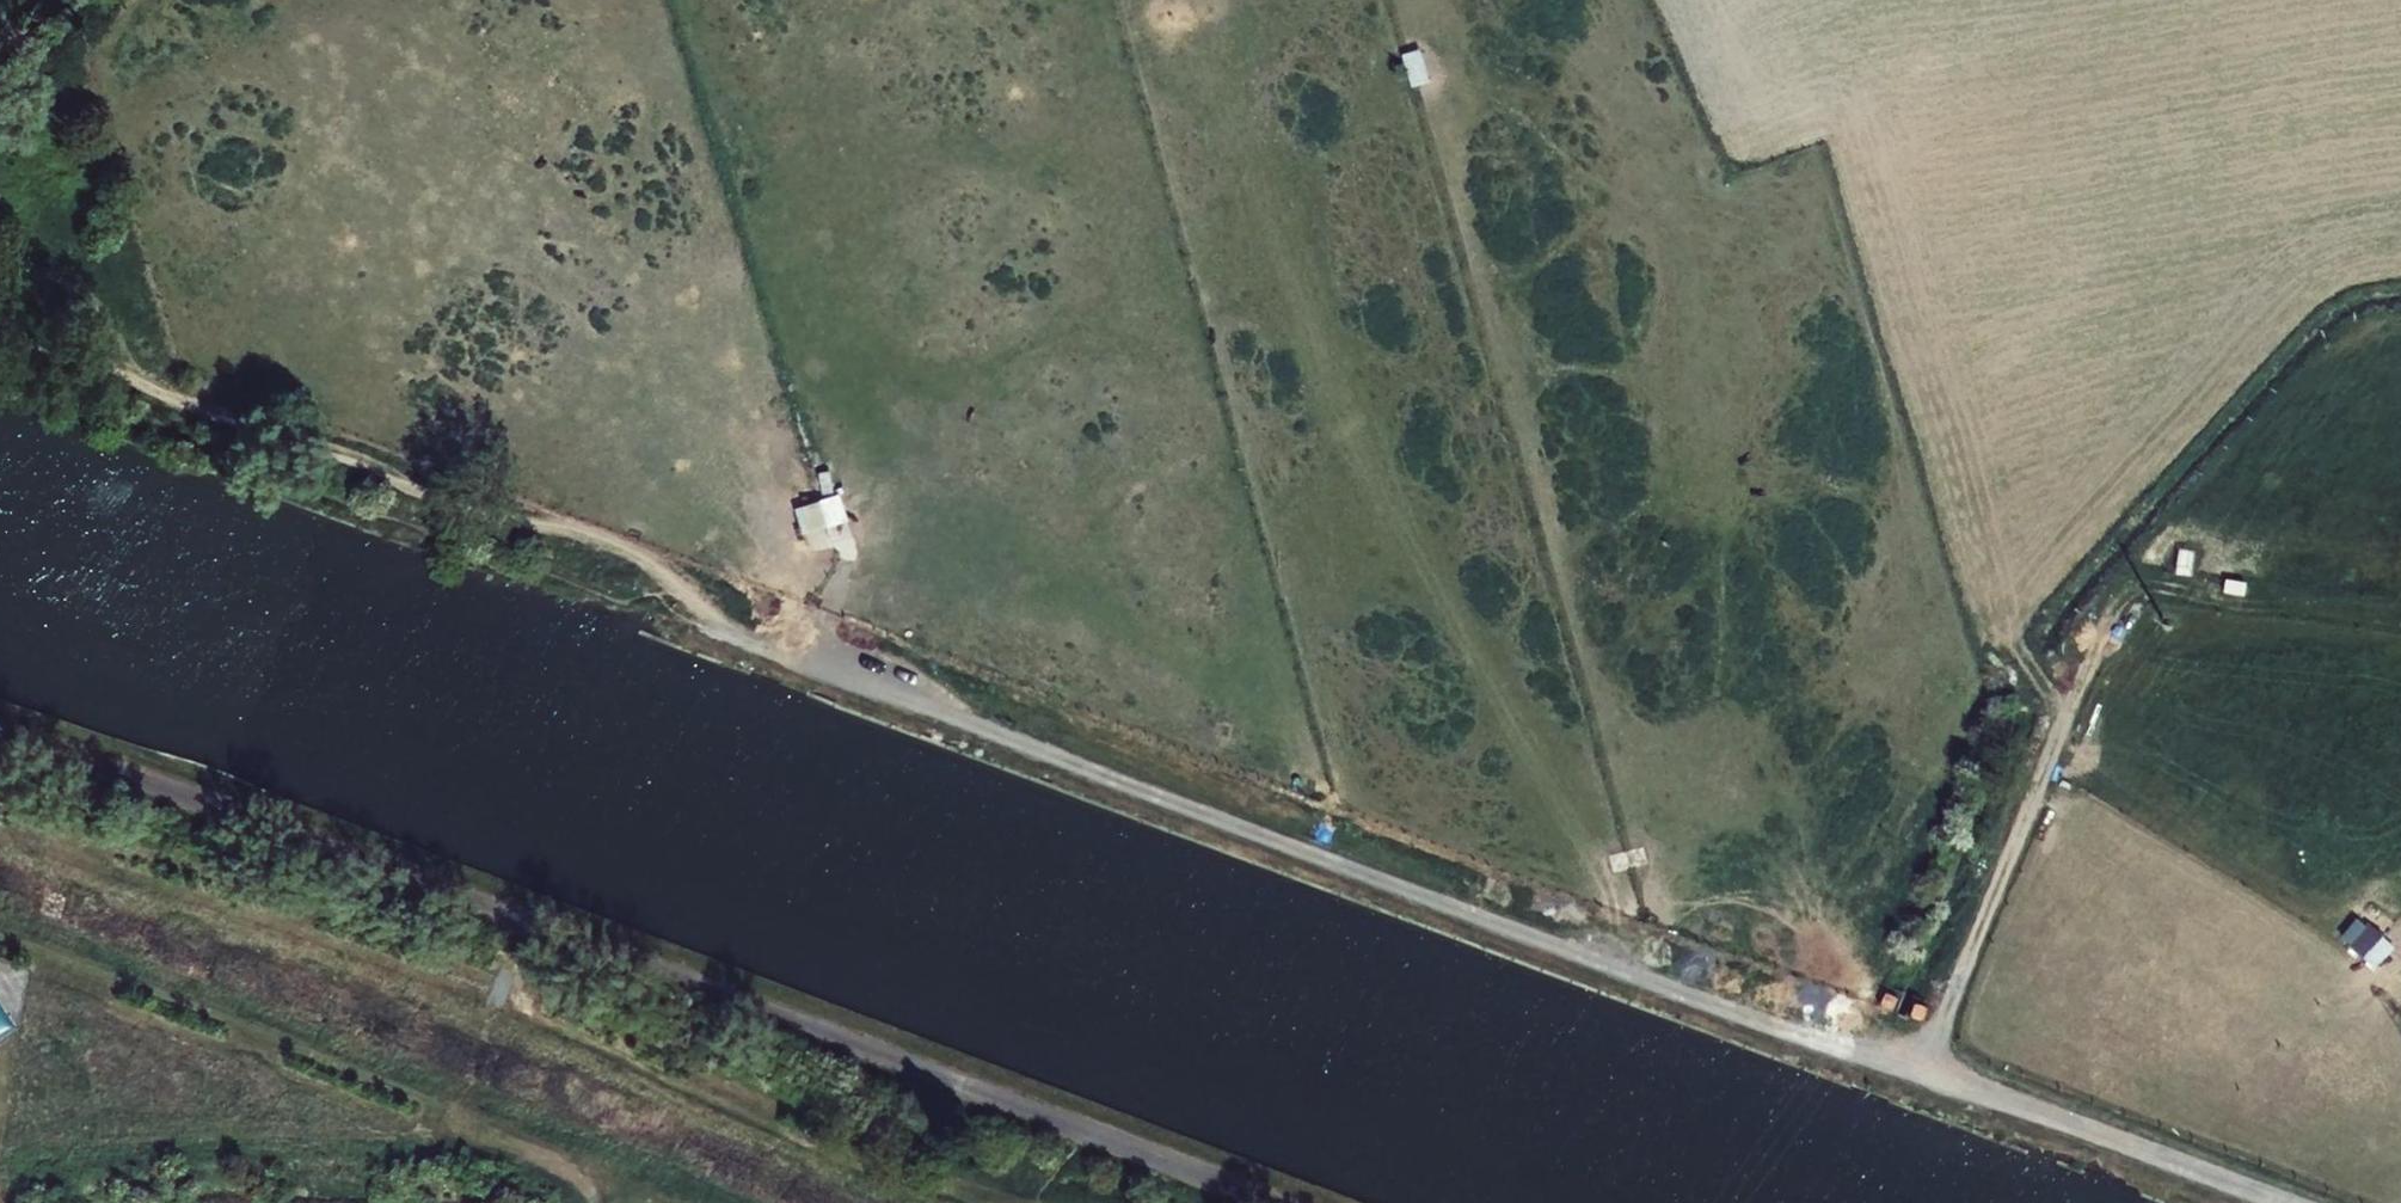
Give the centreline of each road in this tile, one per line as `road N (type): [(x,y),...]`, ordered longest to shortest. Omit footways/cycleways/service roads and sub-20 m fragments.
road 1 (track): [(1921,1073),(1667,989),(754,646)]
road 2 (track): [(2023,655),(2015,611),(2262,340),(2332,275),(2400,258)]
road 3 (track): [(2023,655),(2056,693),(2062,721),(1921,1073)]

